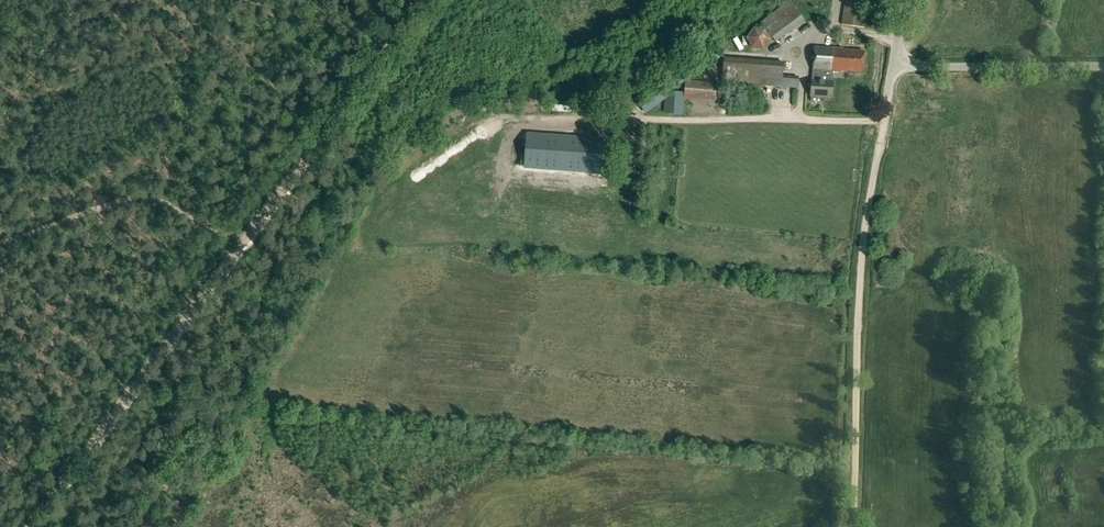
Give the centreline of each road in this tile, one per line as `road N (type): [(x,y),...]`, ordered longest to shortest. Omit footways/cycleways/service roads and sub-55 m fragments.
road 1 (track): [(22,526),(414,0)]
road 2 (track): [(856,526),(865,229),(884,122)]
road 3 (track): [(0,240),(159,197),(242,242)]
road 4 (unclassified): [(894,67),(1103,67)]

